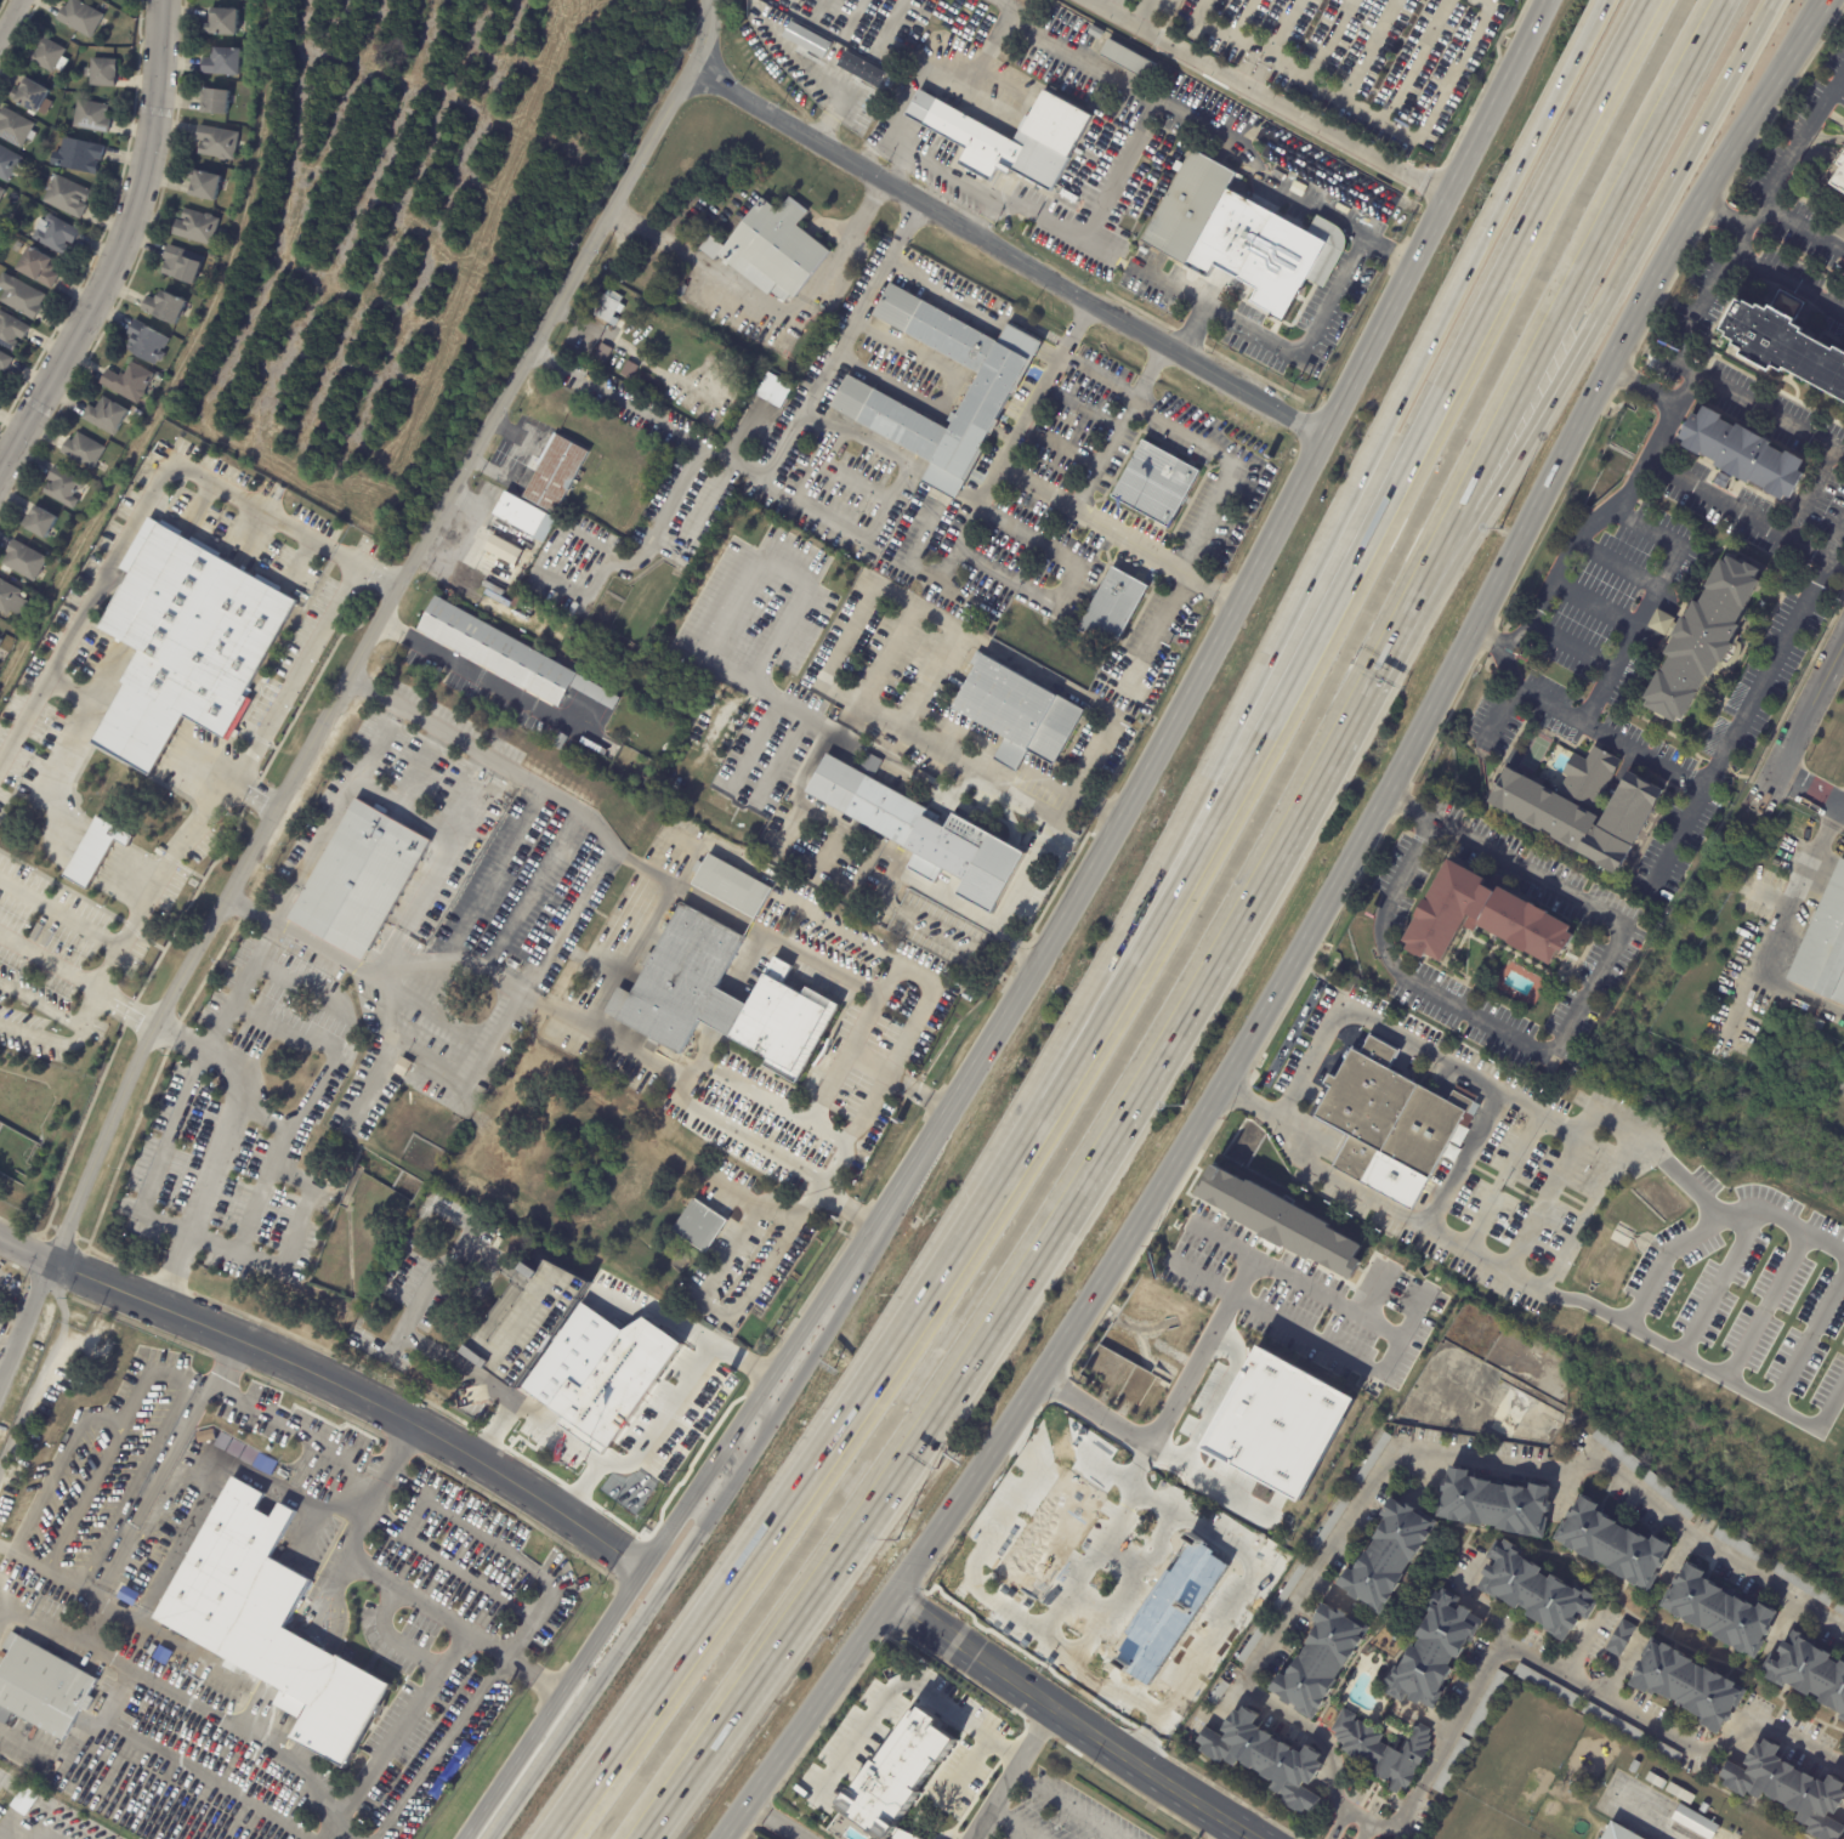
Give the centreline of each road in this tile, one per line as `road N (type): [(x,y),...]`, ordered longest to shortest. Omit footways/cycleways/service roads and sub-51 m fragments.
road 1 (secondary): [(721,1838),(892,1596),(1261,1016),(1696,197),(1823,0)]
road 2 (residential): [(705,0),(704,36),(691,73),(163,1028),(58,1259)]
road 3 (motorway): [(641,1838),(985,1340),(1252,898),(1391,640)]
road 4 (secondary): [(1181,705),(992,1040),(868,1239),(461,1838)]
road 5 (motorway): [(1650,0),(1282,704),(1091,1026)]
road 6 (motorway): [(1604,0),(1196,795),(1091,1026)]
road 7 (motorway): [(1091,1026),(912,1318),(554,1838)]
road 8 (secondary): [(1544,0),(1323,443),(1181,705)]
road 9 (motorway): [(1391,640),(1550,387),(1772,0)]
road 10 (residential): [(691,73),(1323,443)]
road 11 (residential): [(0,1225),(58,1259),(318,1369),(641,1573)]
road 12 (motorway): [(1391,640),(1469,470),(1718,0)]
road 13 (motorway): [(844,1275),(805,1366),(490,1838)]
road 14 (residential): [(159,0),(154,115),(134,202),(100,289),(0,468)]
road 15 (tertiary): [(892,1596),(1227,1820)]
road 16 (residential): [(58,1259),(0,1405)]
road 17 (residential): [(1843,637),(1776,770)]

